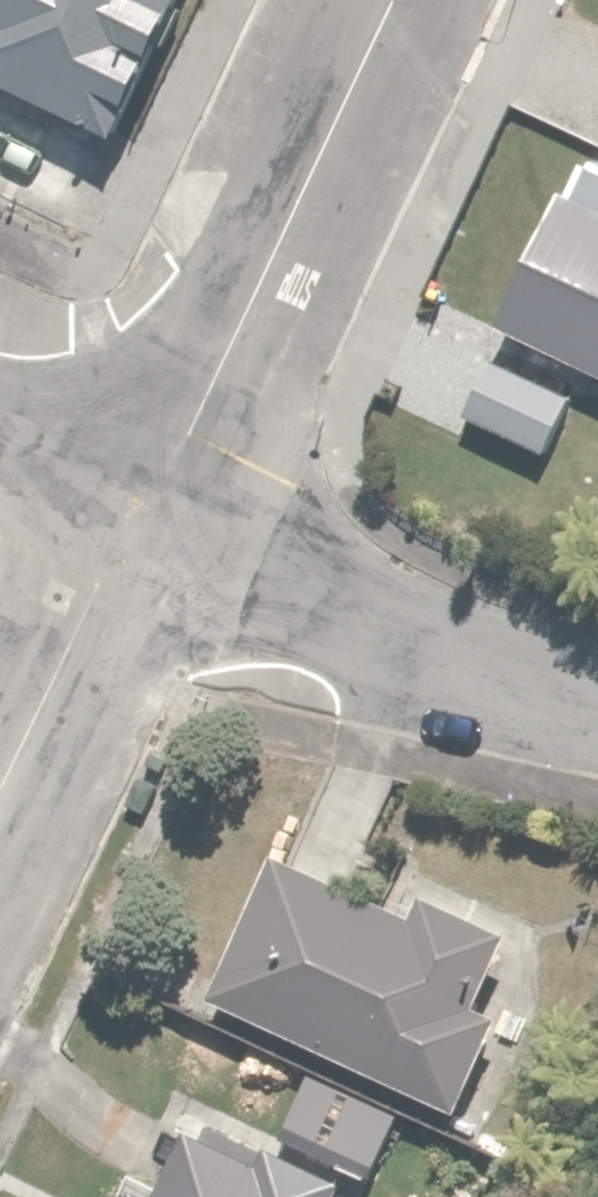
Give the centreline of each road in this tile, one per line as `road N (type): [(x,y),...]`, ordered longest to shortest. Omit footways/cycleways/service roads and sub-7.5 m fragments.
road 1 (residential): [(389,0),(197,409),(147,494)]
road 2 (residential): [(147,494),(442,646),(597,703)]
road 3 (residential): [(0,780),(147,494)]
road 4 (residential): [(0,425),(147,494)]

